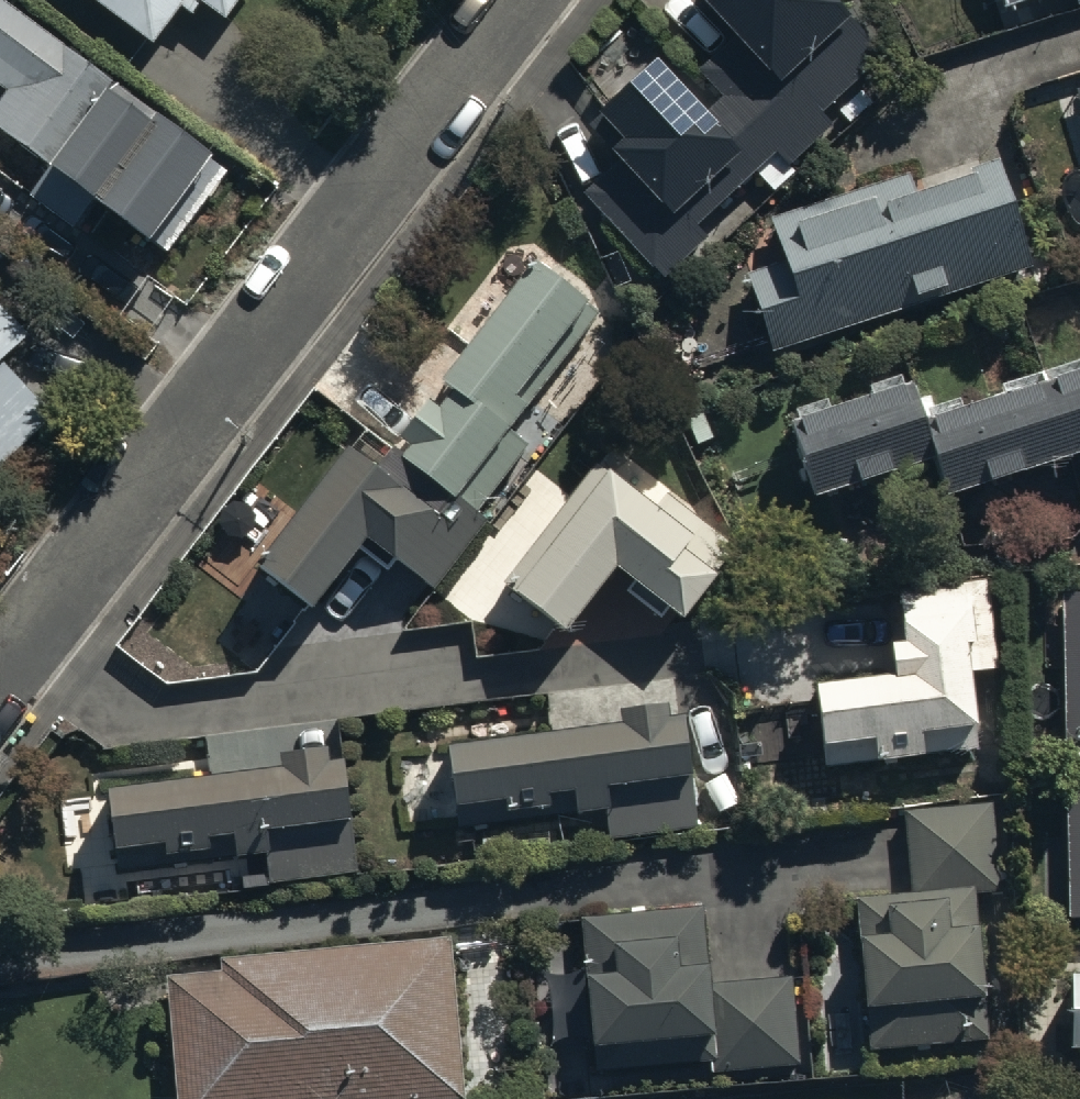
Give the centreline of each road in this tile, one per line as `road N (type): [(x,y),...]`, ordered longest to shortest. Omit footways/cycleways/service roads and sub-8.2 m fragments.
road 1 (residential): [(0,690),(533,0)]

